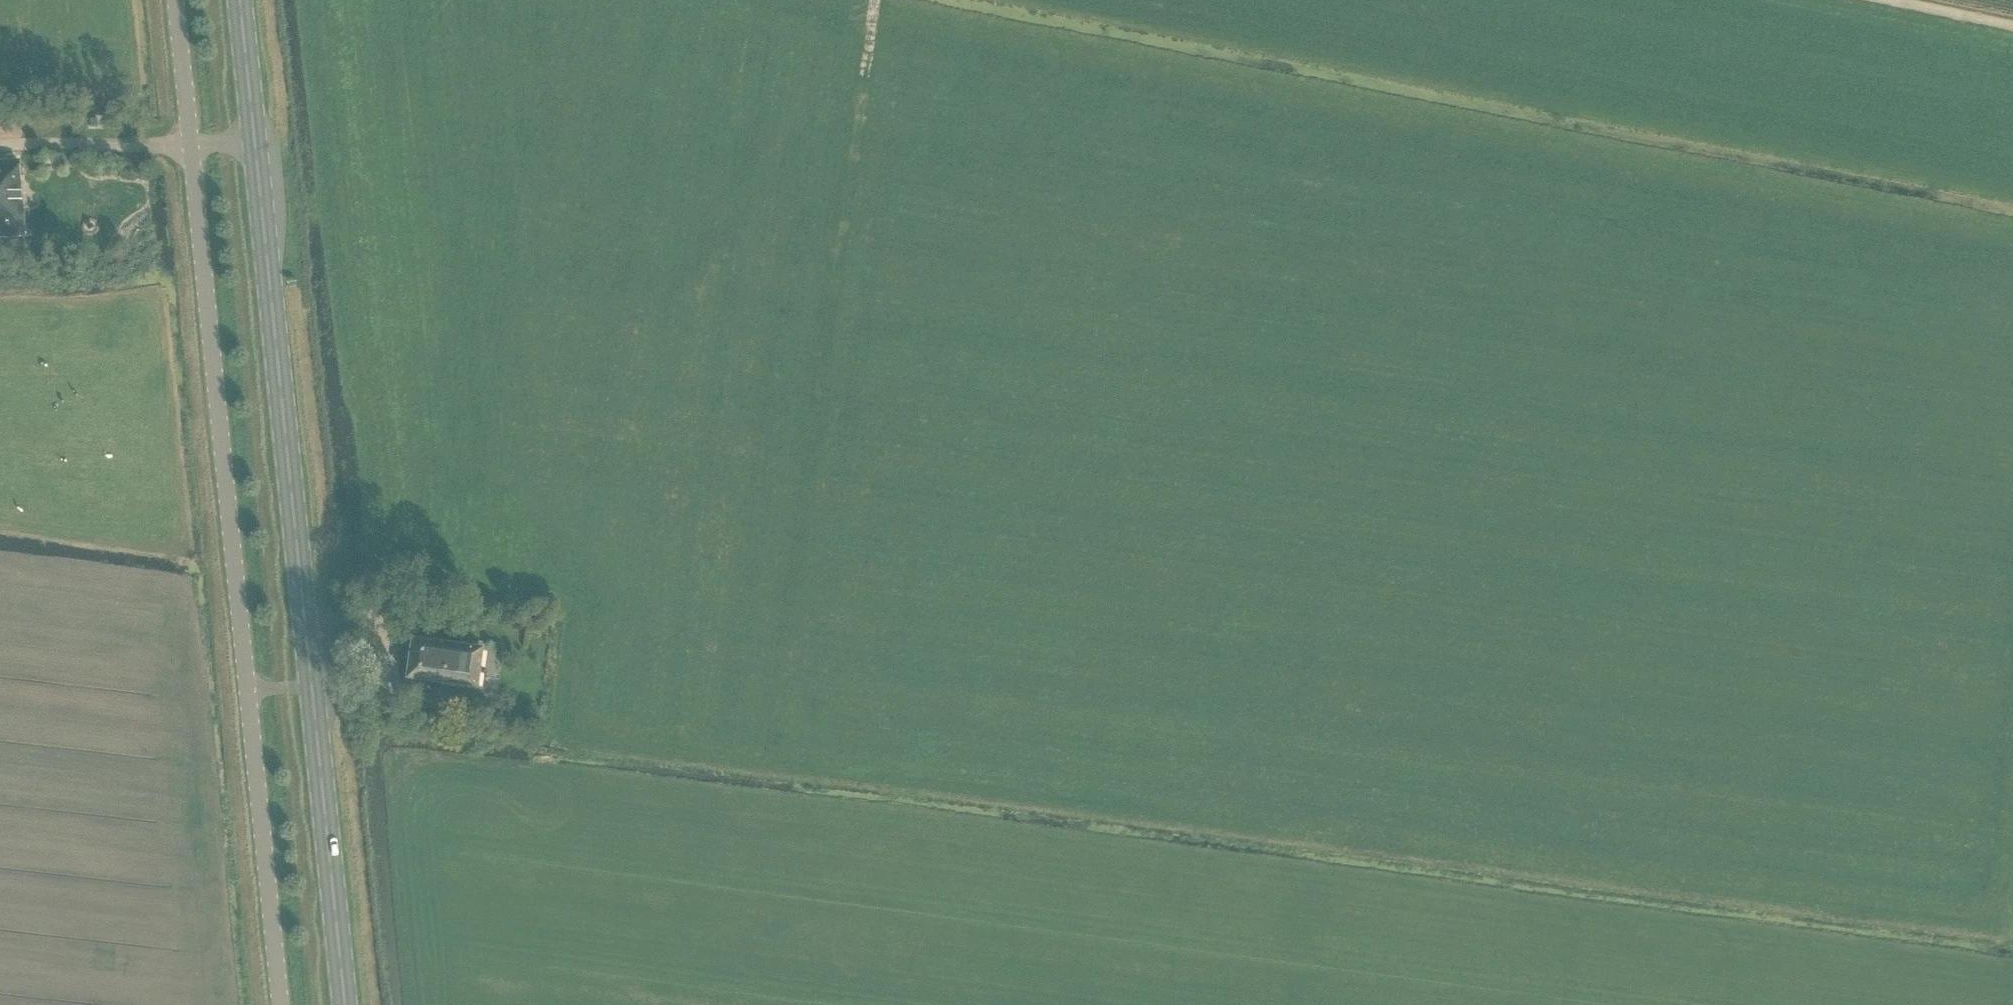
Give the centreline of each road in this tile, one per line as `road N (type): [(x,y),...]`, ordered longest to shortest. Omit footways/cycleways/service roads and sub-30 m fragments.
road 1 (primary): [(345,1004),(239,0)]
road 2 (unclassified): [(279,1004),(174,0)]

